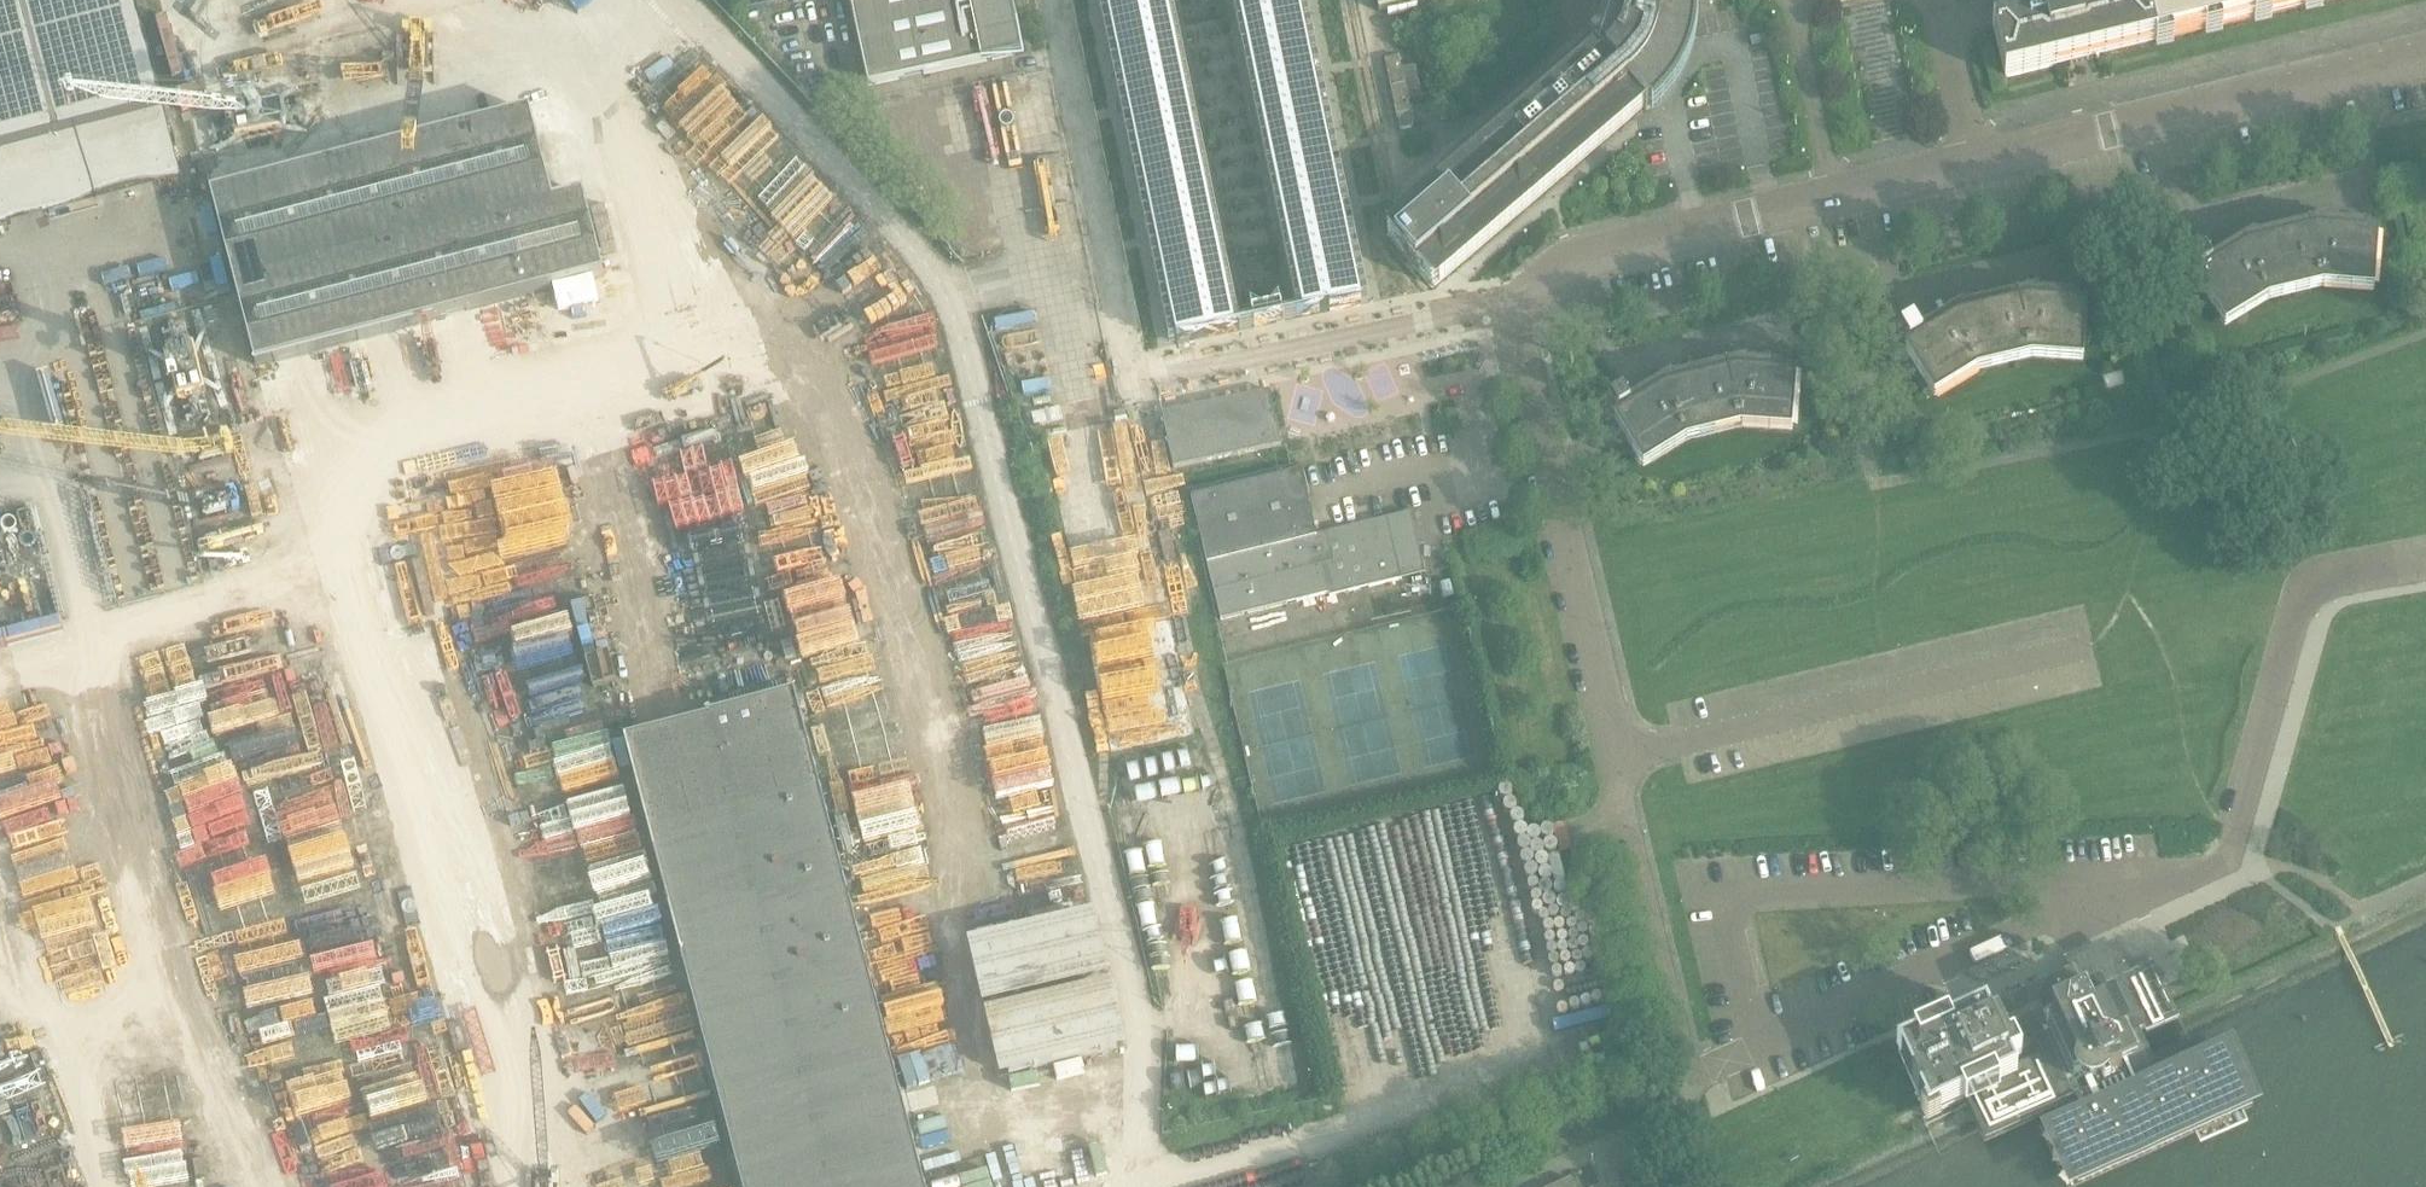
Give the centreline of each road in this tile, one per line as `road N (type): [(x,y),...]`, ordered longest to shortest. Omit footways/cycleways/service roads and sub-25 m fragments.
road 1 (residential): [(1532,303),(1571,259),(2425,60)]
road 2 (residential): [(2117,896),(1763,1045),(1724,894),(2069,878)]
road 3 (residential): [(1621,819),(1616,759),(1520,352),(1532,303)]
road 4 (residential): [(2117,896),(2211,869),(2229,855),(2298,597),(2330,576),(2425,563)]
road 5 (residential): [(1532,303),(1169,376)]

